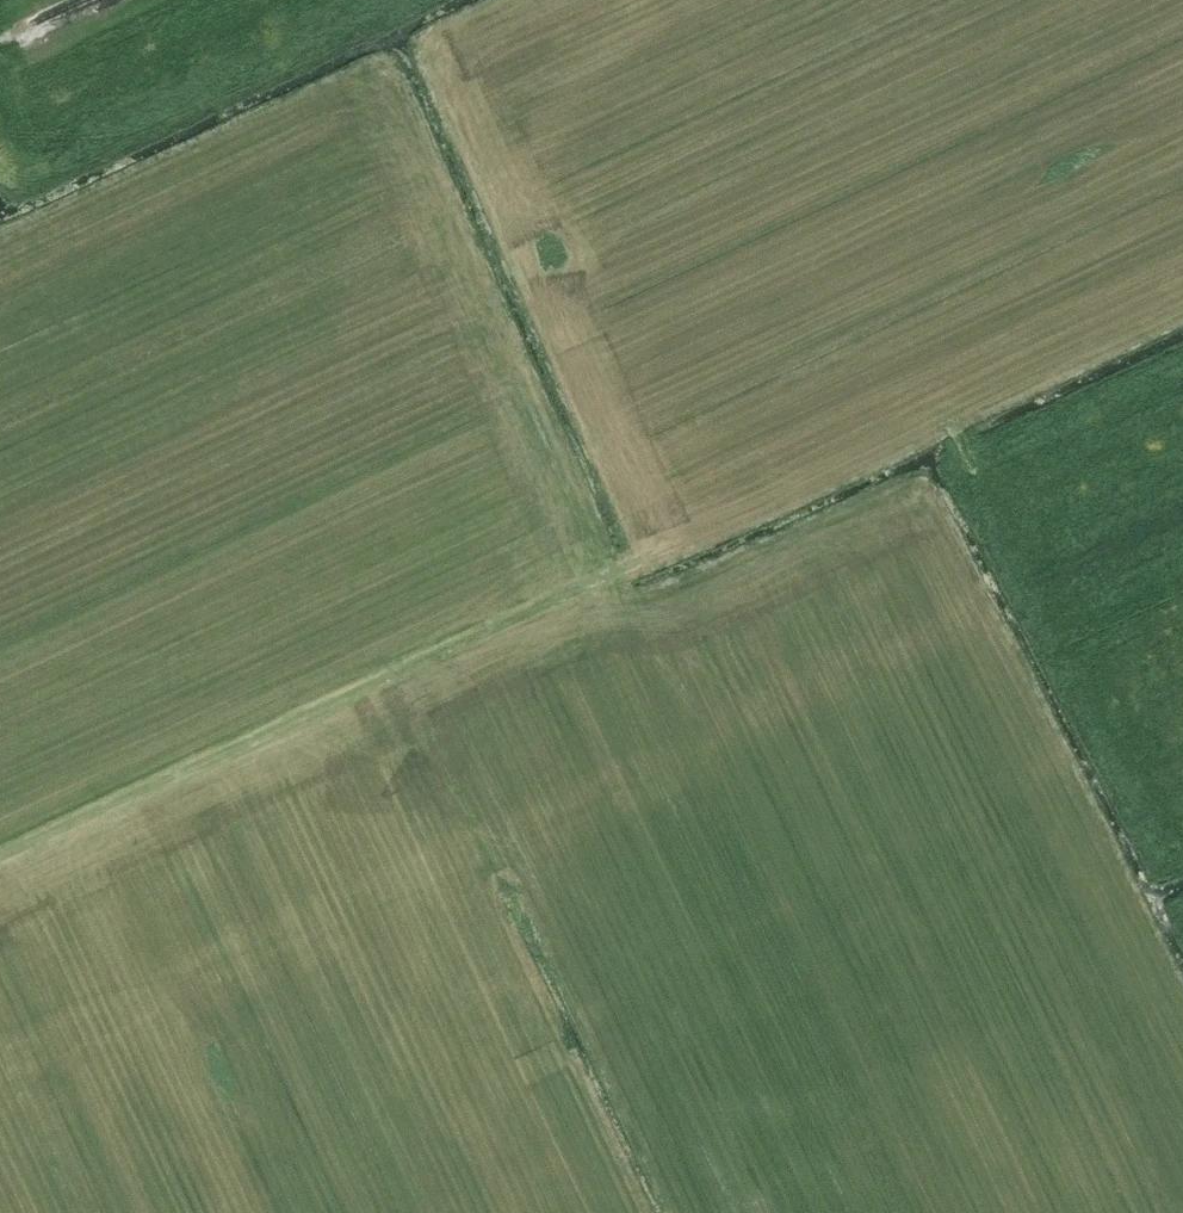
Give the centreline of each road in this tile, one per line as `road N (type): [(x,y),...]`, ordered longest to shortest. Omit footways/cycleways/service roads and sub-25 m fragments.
road 1 (track): [(600,575),(0,854)]

